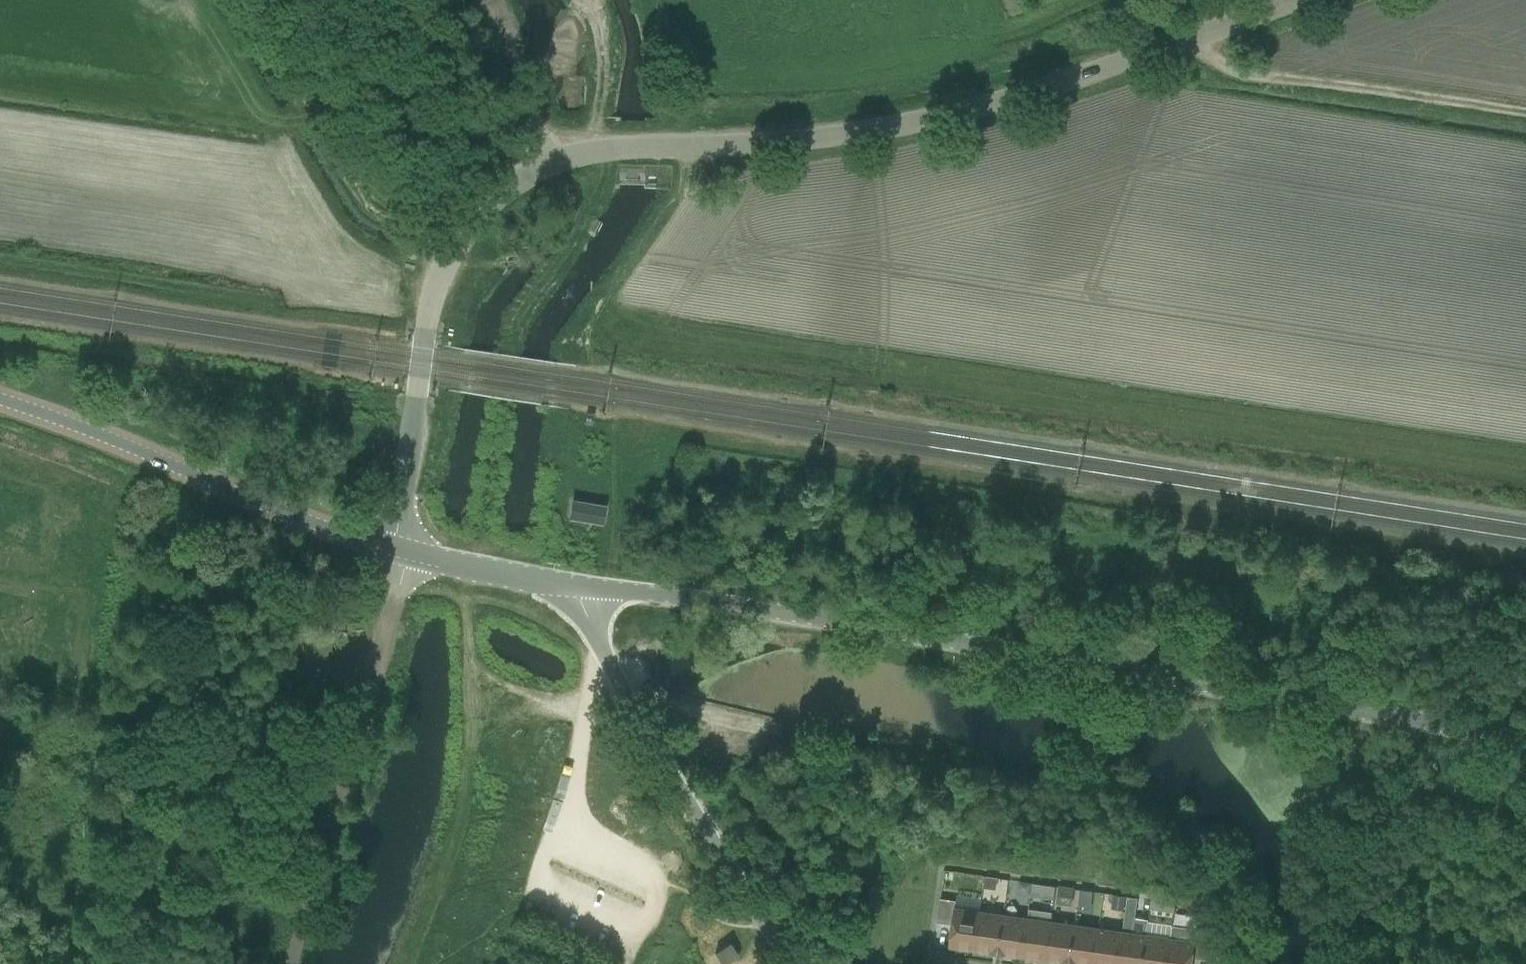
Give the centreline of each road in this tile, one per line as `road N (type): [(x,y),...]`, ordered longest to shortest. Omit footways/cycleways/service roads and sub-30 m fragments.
road 1 (tertiary): [(393,548),(434,294),(476,219),(533,174),(600,148),(829,136),(947,115),(1303,0)]
road 2 (tertiary): [(1525,738),(682,596),(580,587)]
road 3 (track): [(636,710),(1151,792),(1177,813),(1269,963)]
road 4 (tertiary): [(801,963),(765,921),(636,710),(589,622),(580,587)]
road 5 (track): [(293,963),(409,552)]
road 6 (tertiary): [(393,548),(0,399)]
road 7 (track): [(1195,38),(1240,70),(1525,113)]
road 8 (track): [(453,252),(365,190),(246,0)]
road 9 (tertiary): [(580,587),(393,548)]
road 10 (track): [(550,165),(498,0)]
road 11 (track): [(599,0),(607,43),(600,148)]

